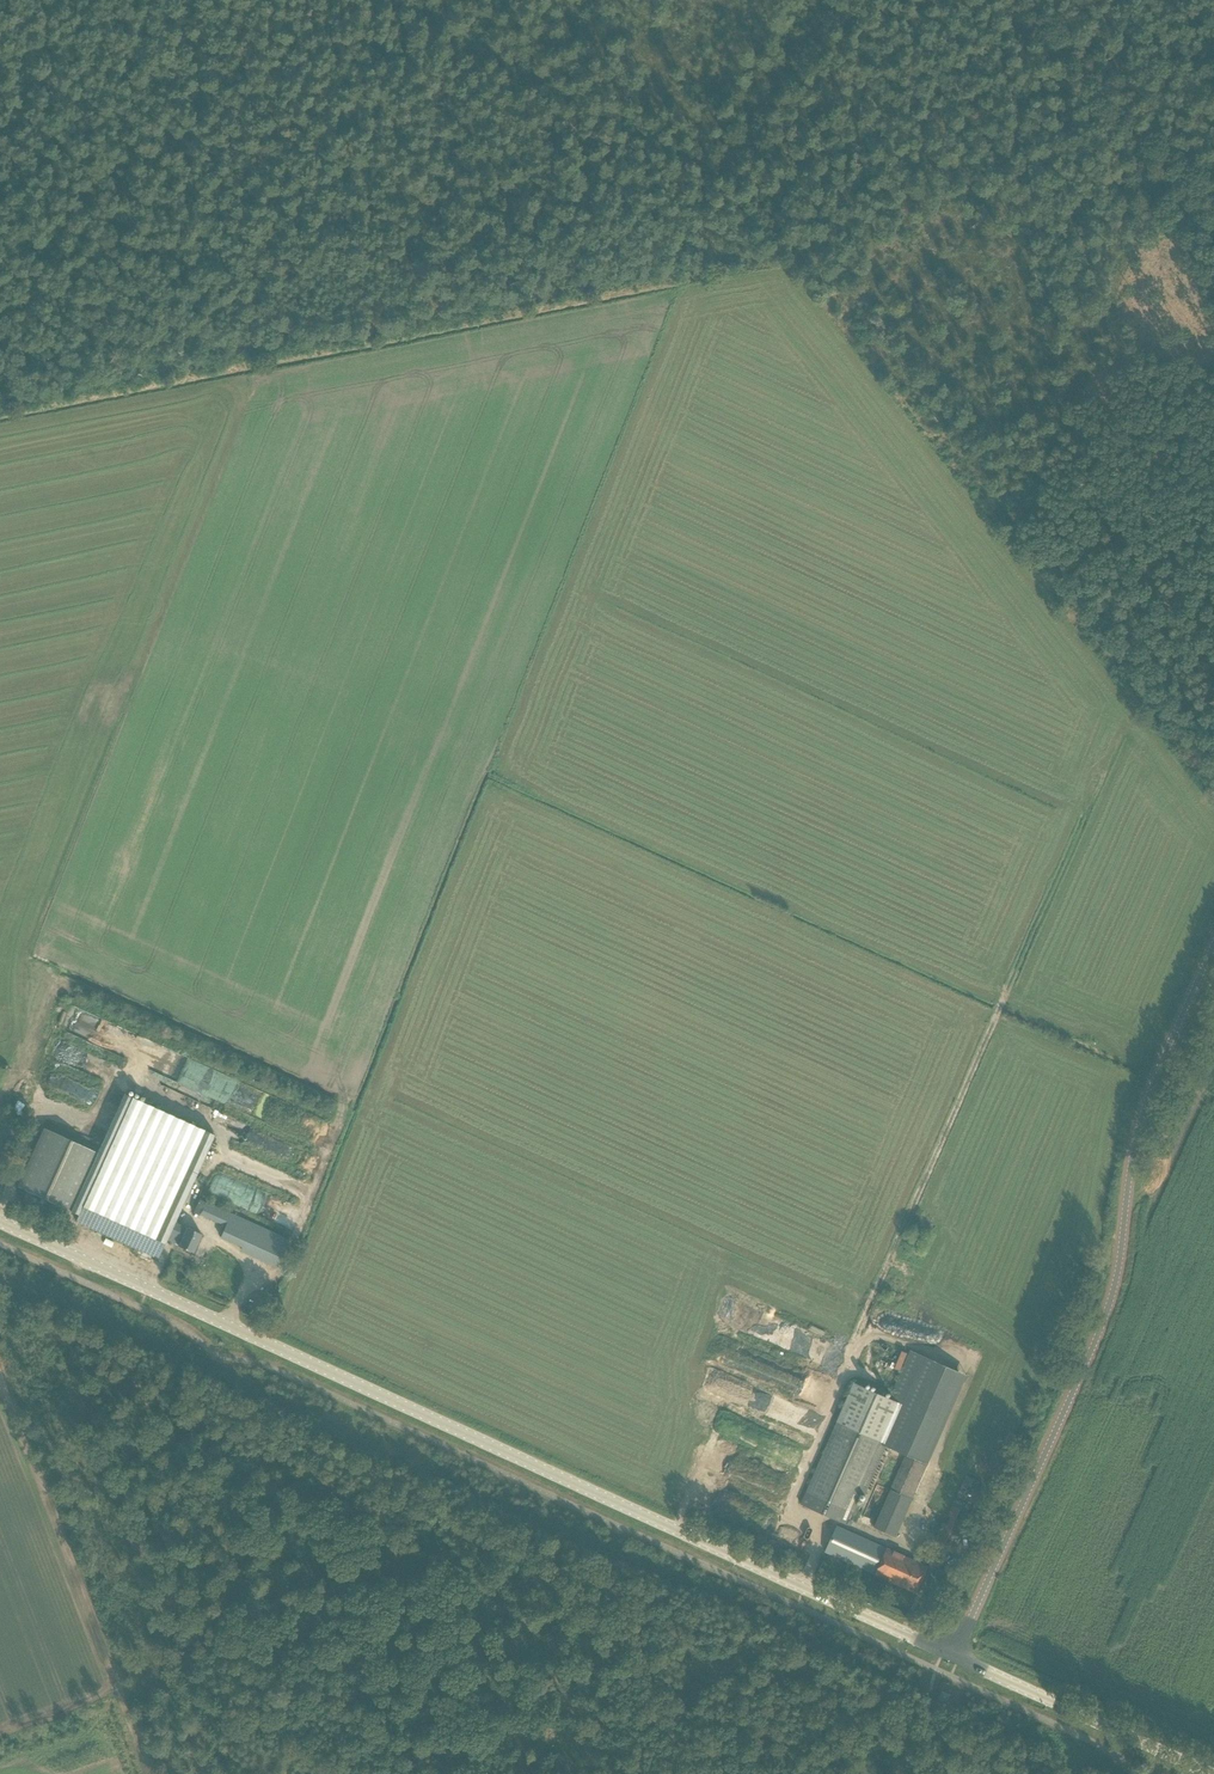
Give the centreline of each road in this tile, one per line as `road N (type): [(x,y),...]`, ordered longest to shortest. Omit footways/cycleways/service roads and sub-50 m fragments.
road 1 (tertiary): [(951,1657),(0,1220)]
road 2 (unclassified): [(951,1657),(1111,1305),(1145,1100),(1213,945)]
road 3 (track): [(826,0),(711,184),(378,0)]
road 4 (track): [(865,1341),(863,1319),(1006,994)]
road 5 (tertiary): [(1213,1772),(951,1657)]
road 6 (track): [(1034,0),(1213,221)]

